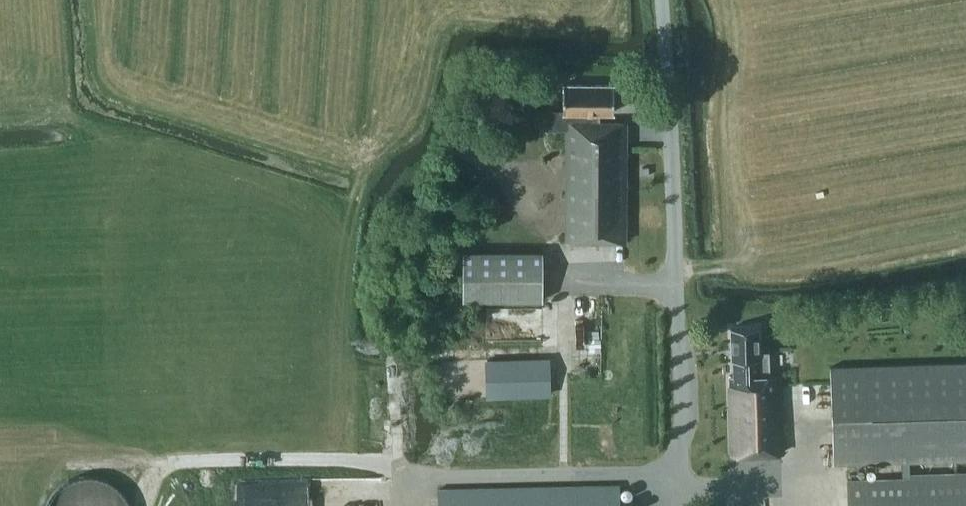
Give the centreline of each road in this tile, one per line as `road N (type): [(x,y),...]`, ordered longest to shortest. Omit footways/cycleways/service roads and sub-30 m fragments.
road 1 (unclassified): [(691,438),(663,0)]

